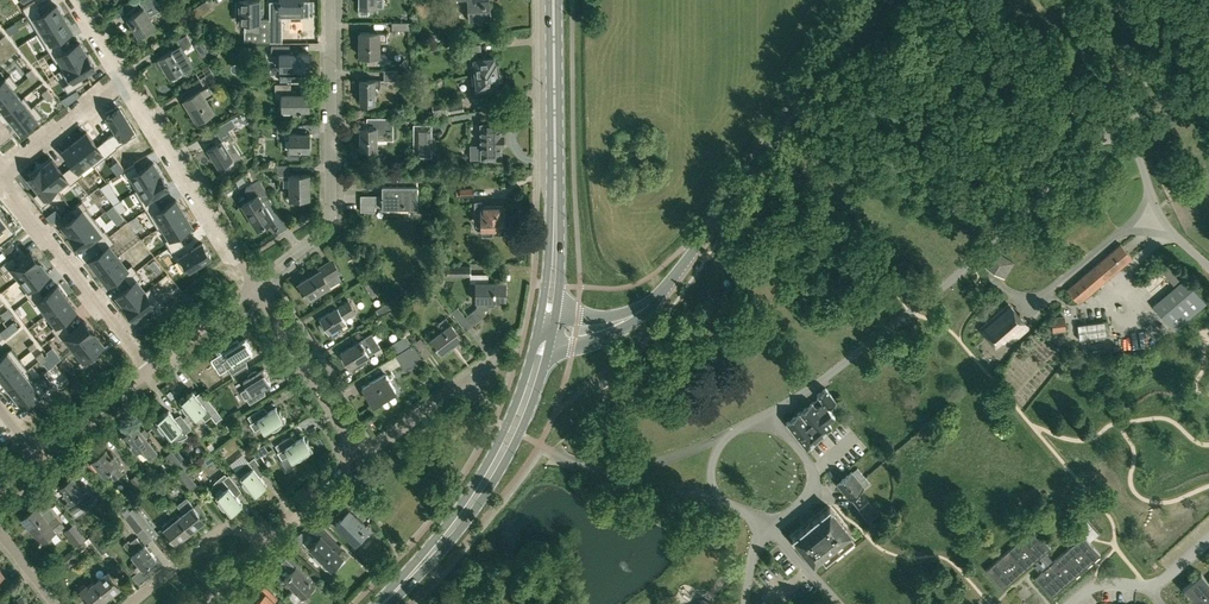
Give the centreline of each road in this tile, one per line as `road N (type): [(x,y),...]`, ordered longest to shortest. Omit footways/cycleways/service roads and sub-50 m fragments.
road 1 (residential): [(1097,136),(971,263),(770,412)]
road 2 (residential): [(255,282),(330,221),(330,0)]
road 3 (secondary): [(552,315),(553,0)]
road 4 (secondary): [(382,603),(444,540),(502,459),(545,344)]
road 5 (tertiary): [(868,0),(703,233)]
road 6 (residential): [(255,282),(126,78)]
road 7 (residential): [(0,182),(149,368)]
road 8 (residential): [(351,451),(350,436),(255,282)]
road 9 (residential): [(351,451),(381,446),(500,357)]
road 10 (residential): [(129,603),(220,532),(267,537)]
road 11 (residential): [(126,78),(0,175)]
road 12 (residential): [(1121,231),(1030,305),(995,283)]
road 13 (residential): [(770,412),(810,465),(815,486),(773,523)]
road 14 (residential): [(40,455),(149,368)]
road 15 (residential): [(149,368),(255,282)]
road 16 (residential): [(267,537),(351,451)]

